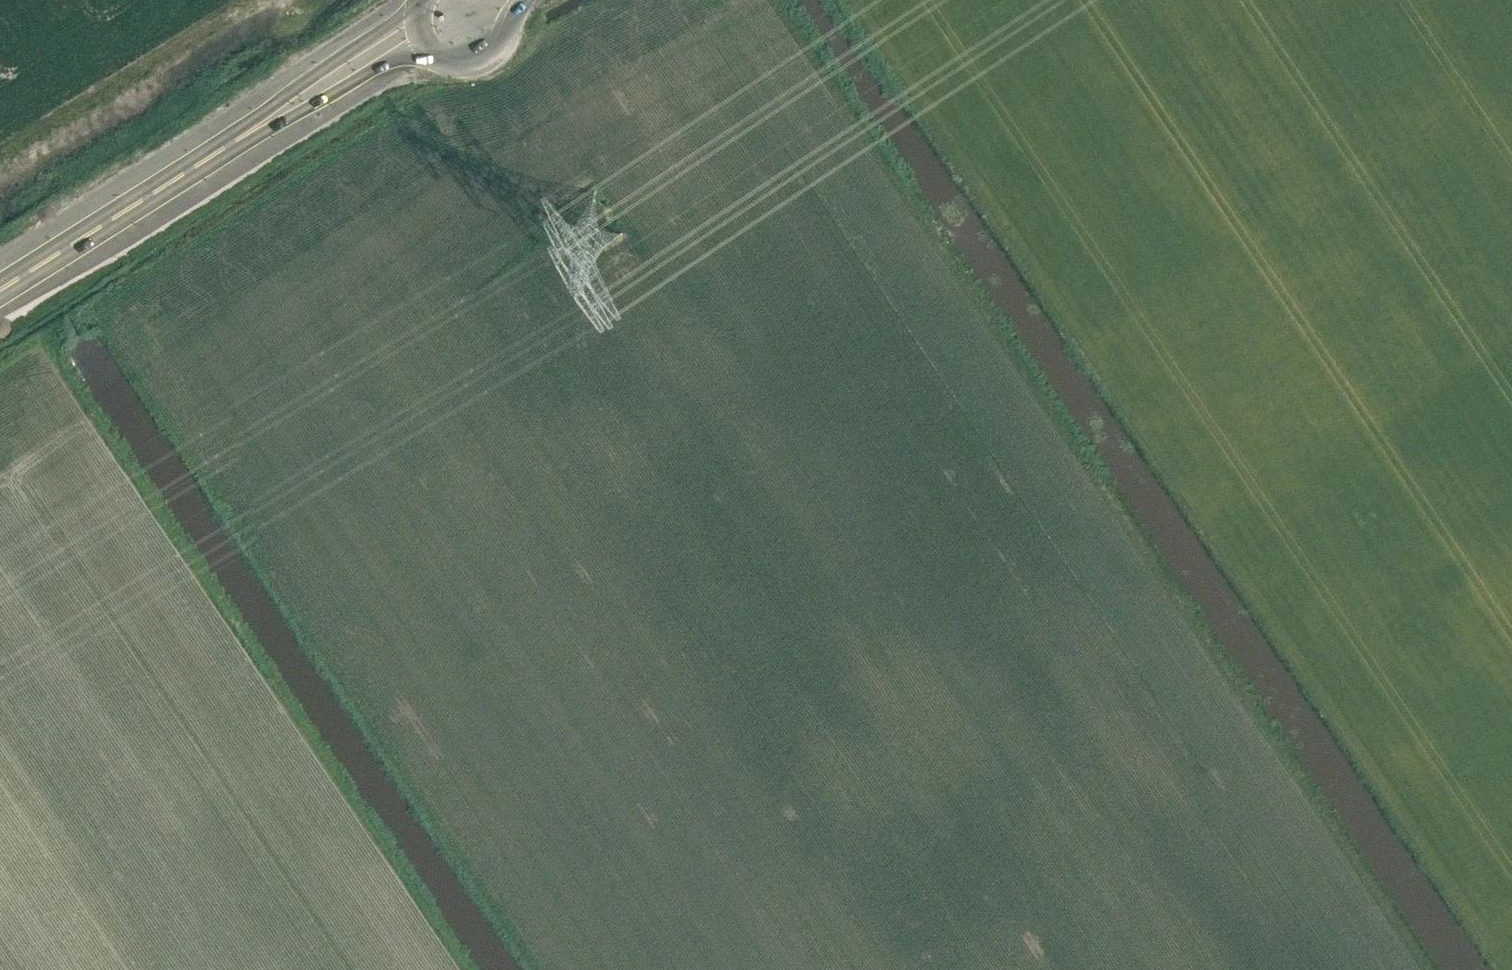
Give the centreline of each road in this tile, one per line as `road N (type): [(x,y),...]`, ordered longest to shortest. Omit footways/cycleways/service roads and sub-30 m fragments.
road 1 (trunk): [(0,290),(286,110)]
road 2 (trunk): [(320,88),(513,0)]
road 3 (trunk): [(409,0),(286,110)]
road 4 (trunk): [(320,88),(458,0)]

